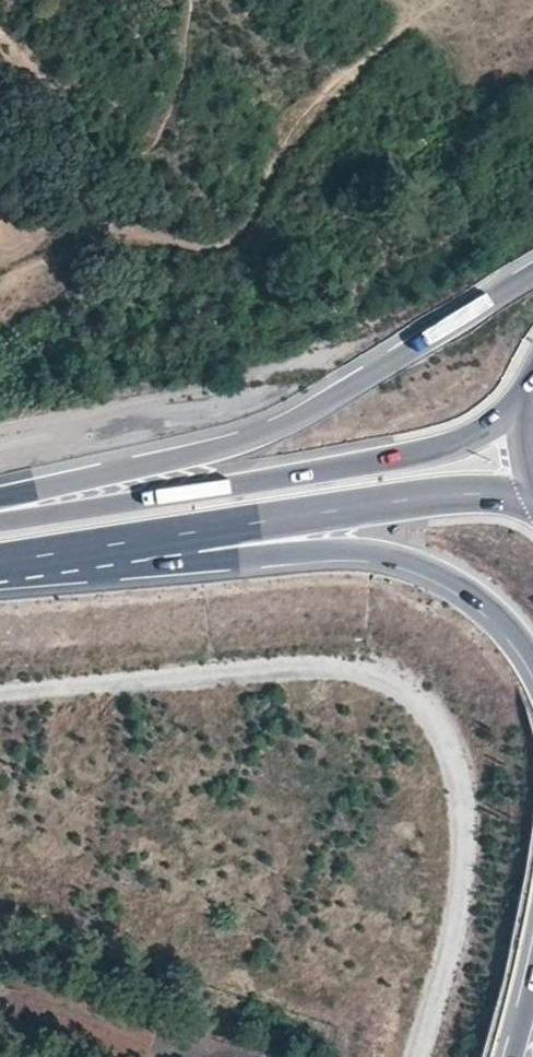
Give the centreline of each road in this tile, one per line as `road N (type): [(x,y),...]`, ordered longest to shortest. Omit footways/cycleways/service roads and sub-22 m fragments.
road 1 (track): [(421,1056),(459,906),(469,826),(456,753),(427,709),(384,676),(300,670),(0,697)]
road 2 (motorway): [(532,274),(268,431),(0,500)]
road 3 (primary): [(532,395),(483,430),(430,453),(0,521)]
road 4 (motorway): [(162,537),(362,550),(413,562),(484,603),(532,658)]
road 5 (primary): [(162,537),(421,498),(532,502)]
road 6 (primary): [(0,563),(162,537)]

